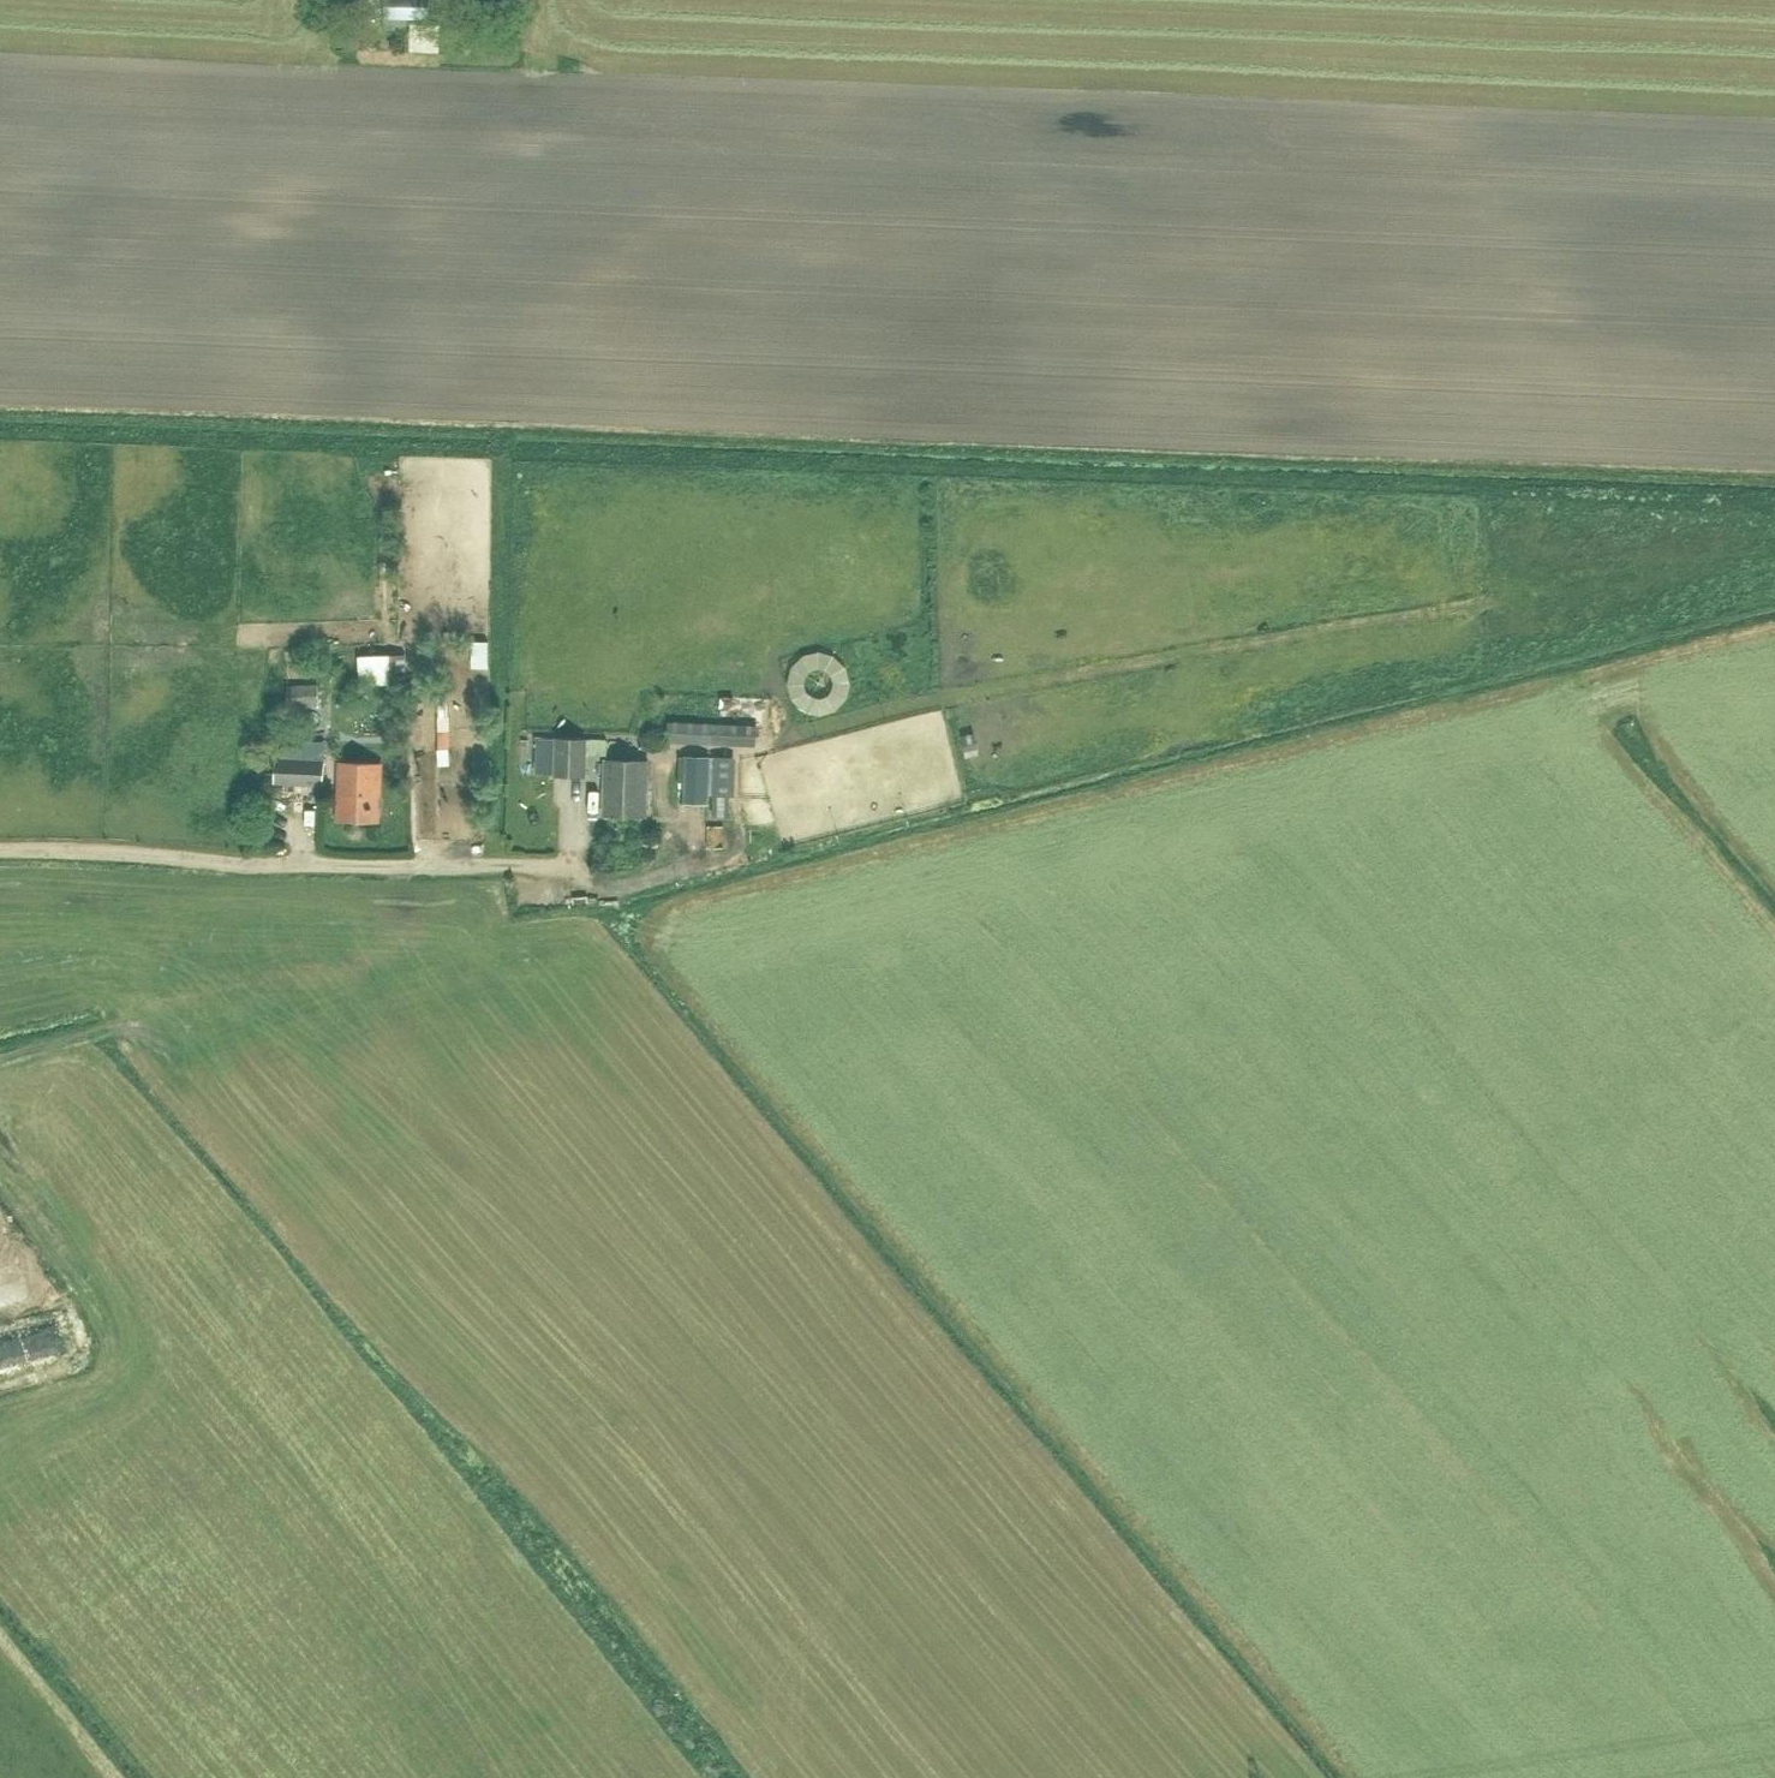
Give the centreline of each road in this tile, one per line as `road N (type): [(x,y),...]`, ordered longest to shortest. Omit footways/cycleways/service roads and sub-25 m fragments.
road 1 (track): [(0,1634),(121,1777)]

